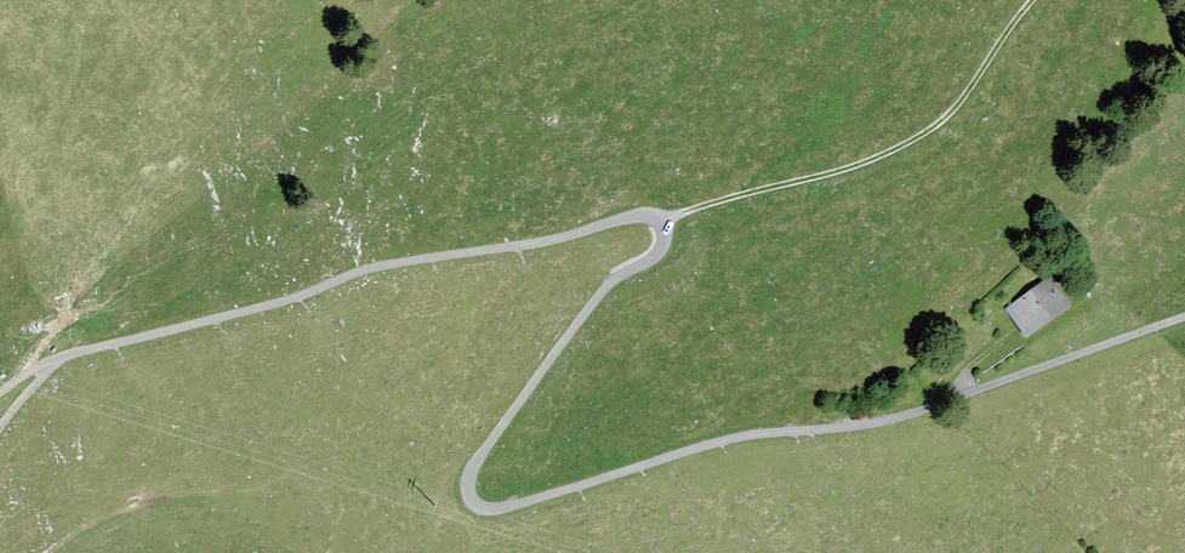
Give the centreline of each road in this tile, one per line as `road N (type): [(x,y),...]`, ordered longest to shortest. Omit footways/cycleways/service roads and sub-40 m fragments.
road 1 (unclassified): [(1184,318),(909,417),(767,431),(515,506),(481,509),(466,492),(472,468),(610,282),(660,255),(668,227),(659,219),(637,216),(550,242),(386,265),(57,361),(0,396)]
road 2 (track): [(668,227),(681,215),(862,165),(917,140),(969,90),(1032,0)]

